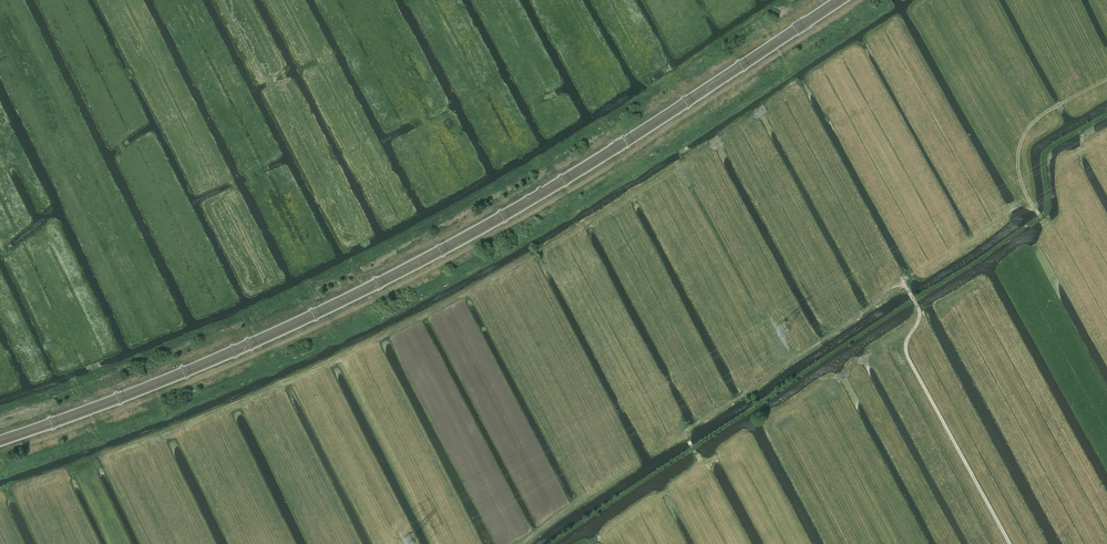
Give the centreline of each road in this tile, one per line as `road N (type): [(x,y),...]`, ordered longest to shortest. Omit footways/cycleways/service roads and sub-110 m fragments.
road 1 (track): [(1106,79),(1035,119),(1020,142),(1019,173),(1044,222)]

